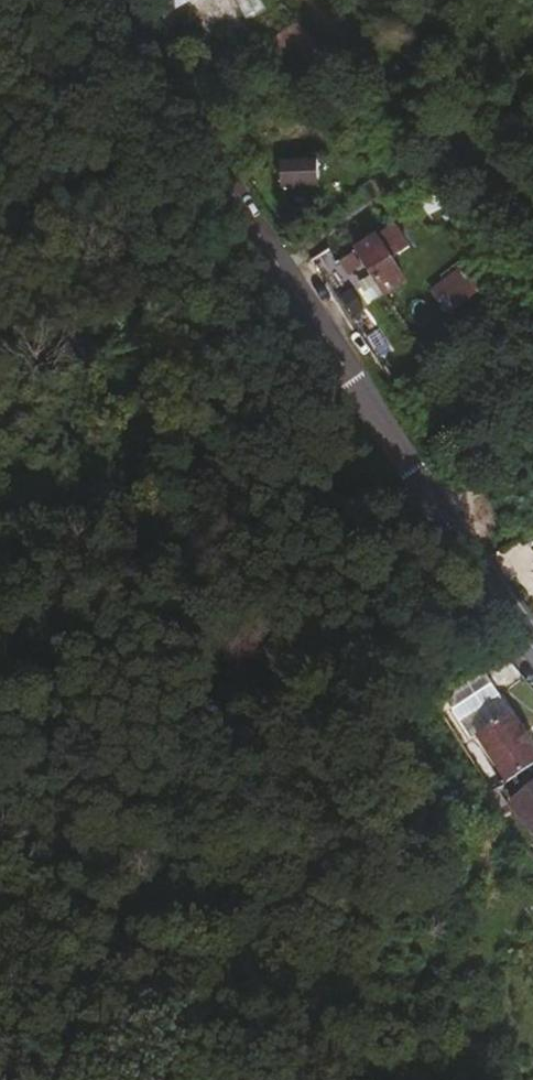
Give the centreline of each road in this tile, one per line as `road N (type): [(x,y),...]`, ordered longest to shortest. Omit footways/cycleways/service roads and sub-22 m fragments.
road 1 (tertiary): [(118,0),(273,257),(532,646)]

